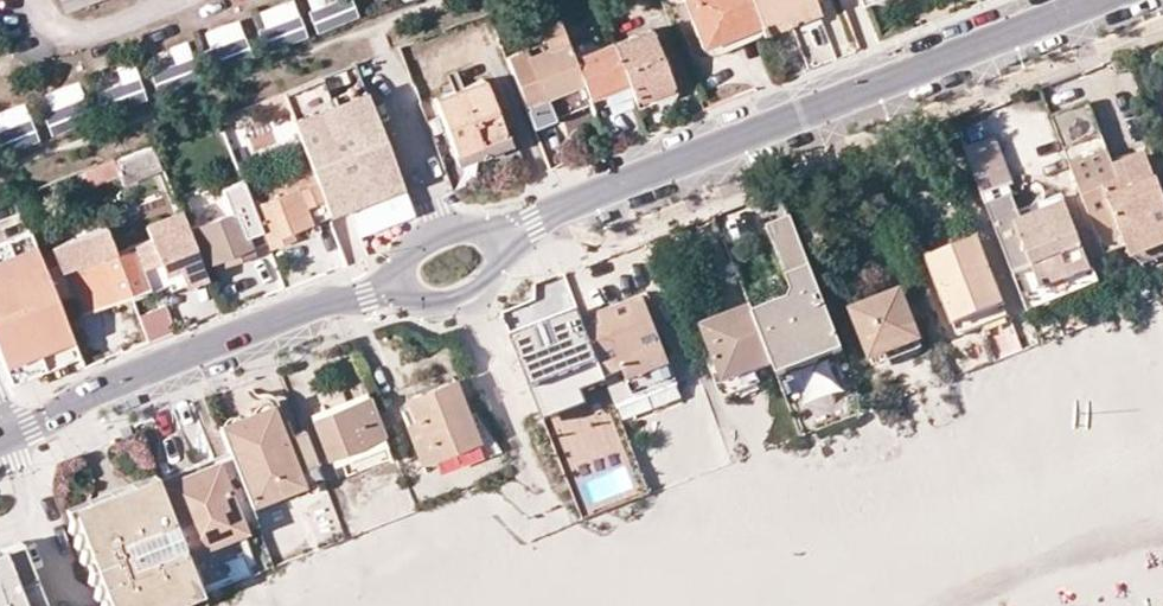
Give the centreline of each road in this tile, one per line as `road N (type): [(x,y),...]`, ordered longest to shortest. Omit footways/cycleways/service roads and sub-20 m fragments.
road 1 (tertiary): [(1109,0),(500,238)]
road 2 (tertiary): [(401,283),(6,435)]
road 3 (track): [(470,296),(536,468)]
road 4 (residential): [(441,230),(385,62)]
road 5 (tertiary): [(401,283),(430,302),(470,296),(497,268),(500,238)]

